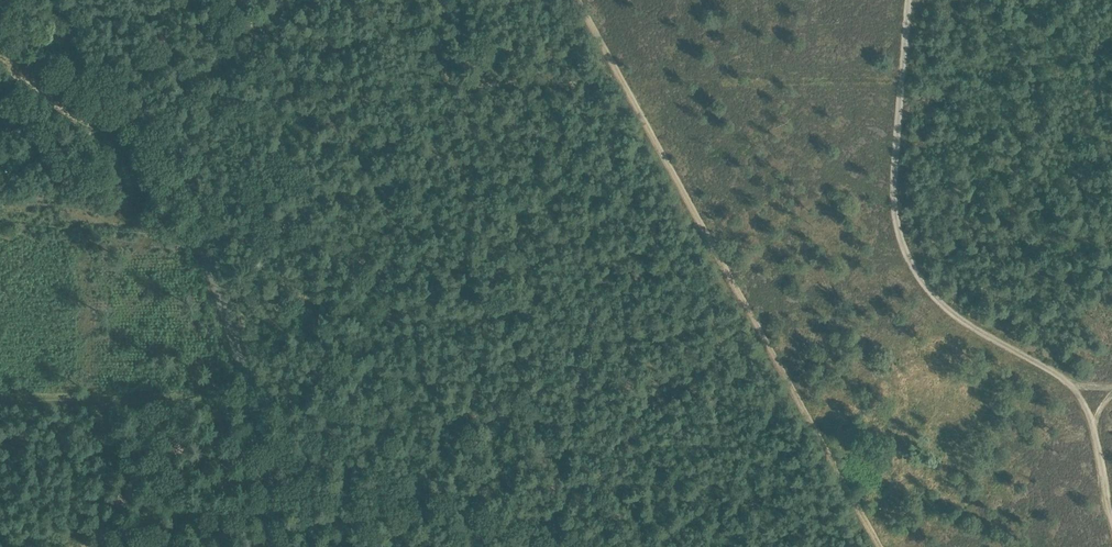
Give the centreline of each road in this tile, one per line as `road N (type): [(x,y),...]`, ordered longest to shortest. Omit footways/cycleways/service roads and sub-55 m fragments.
road 1 (track): [(550,546),(587,330),(642,271),(653,222),(589,90),(446,82)]
road 2 (unclassified): [(272,546),(259,415),(177,174),(141,130),(0,21)]
road 3 (track): [(446,82),(271,81),(101,62),(59,66)]

